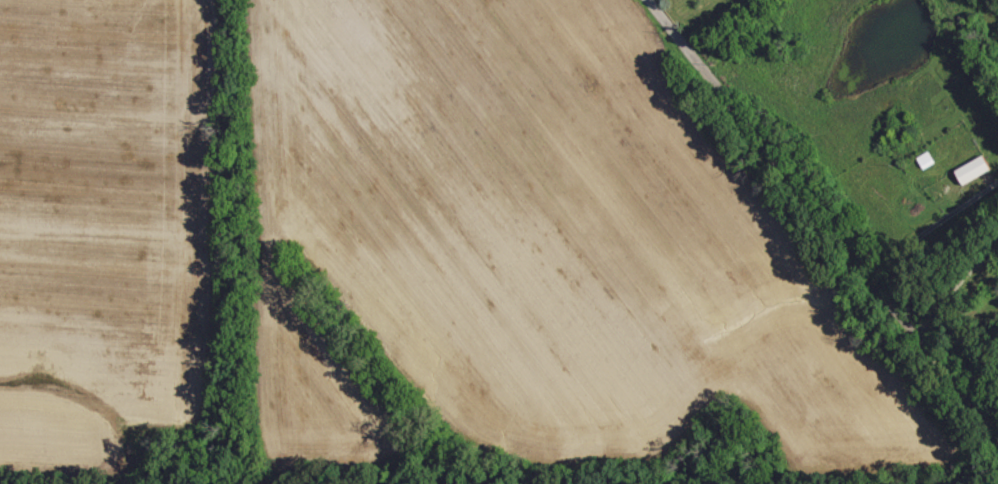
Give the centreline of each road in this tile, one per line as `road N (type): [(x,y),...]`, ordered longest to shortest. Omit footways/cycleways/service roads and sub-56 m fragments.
road 1 (residential): [(997,431),(648,0)]

